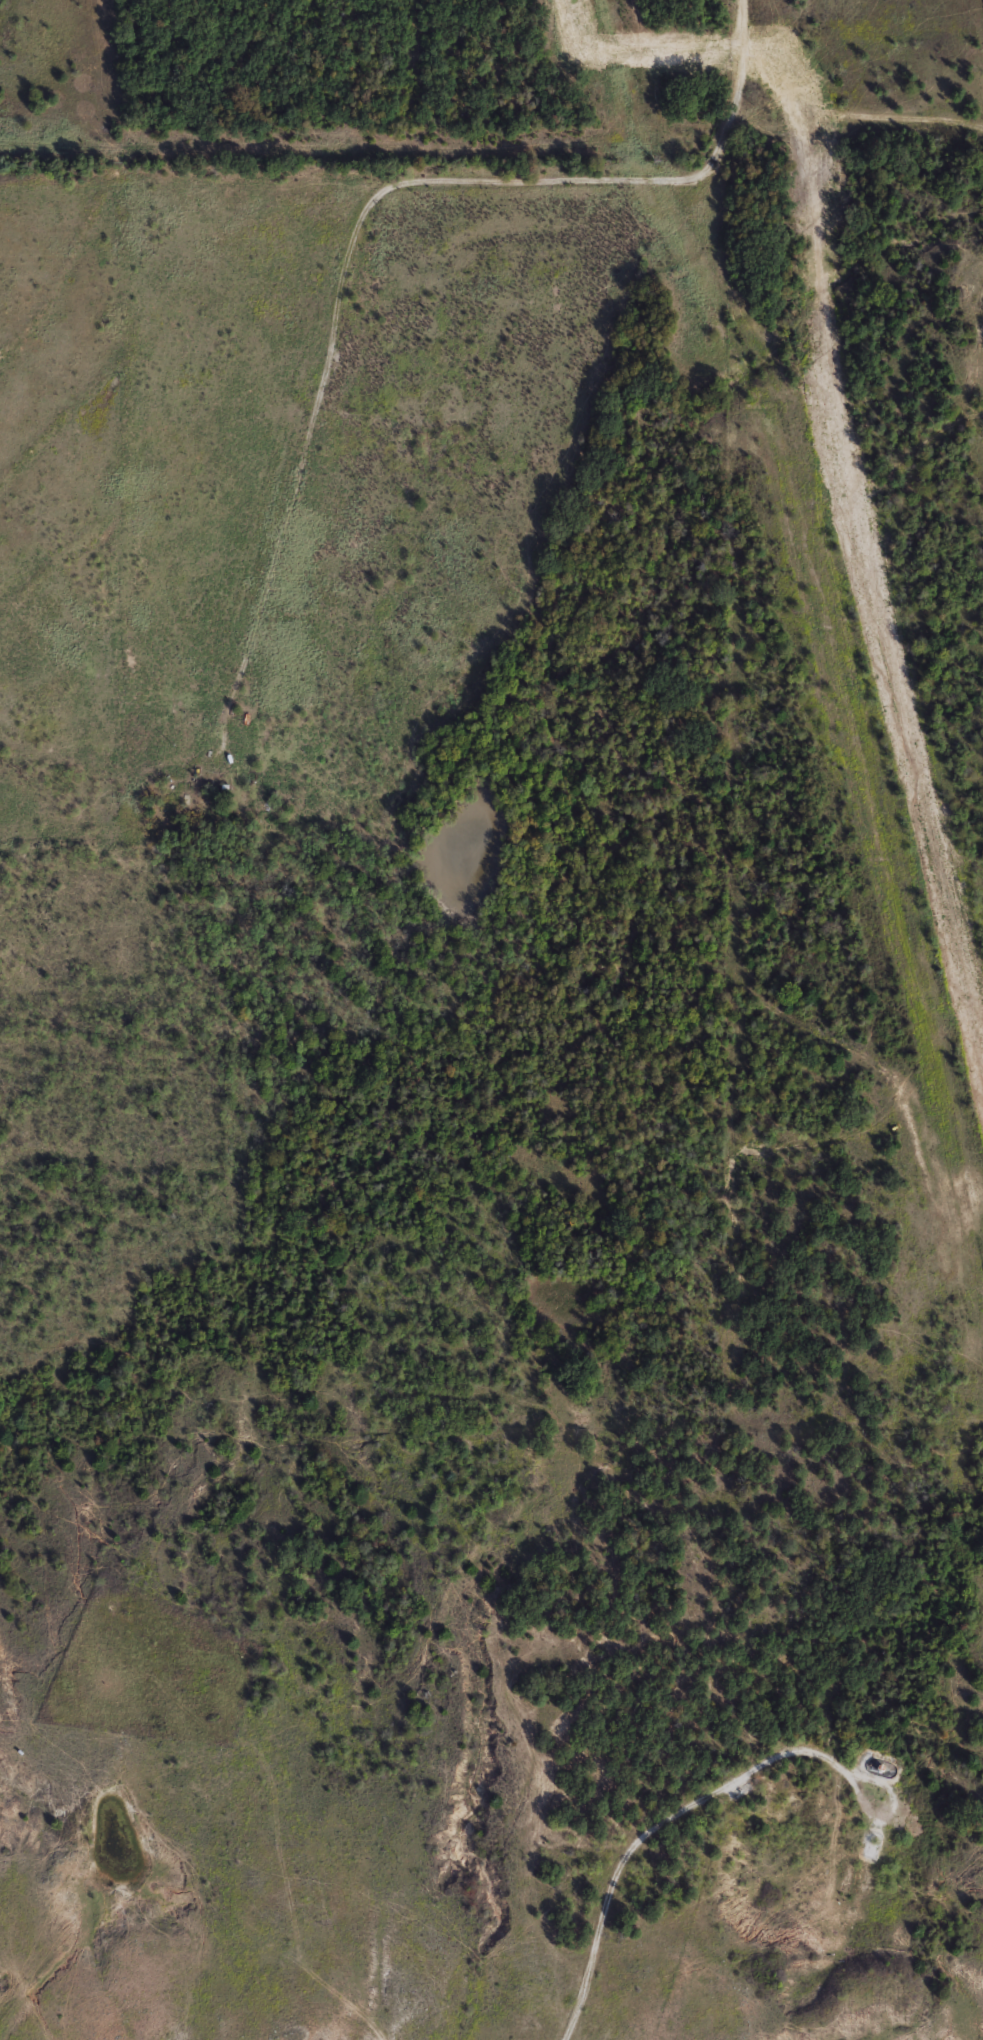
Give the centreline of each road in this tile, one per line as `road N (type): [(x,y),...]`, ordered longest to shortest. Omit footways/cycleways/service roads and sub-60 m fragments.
road 1 (residential): [(0,139),(90,139),(99,90),(94,0)]

